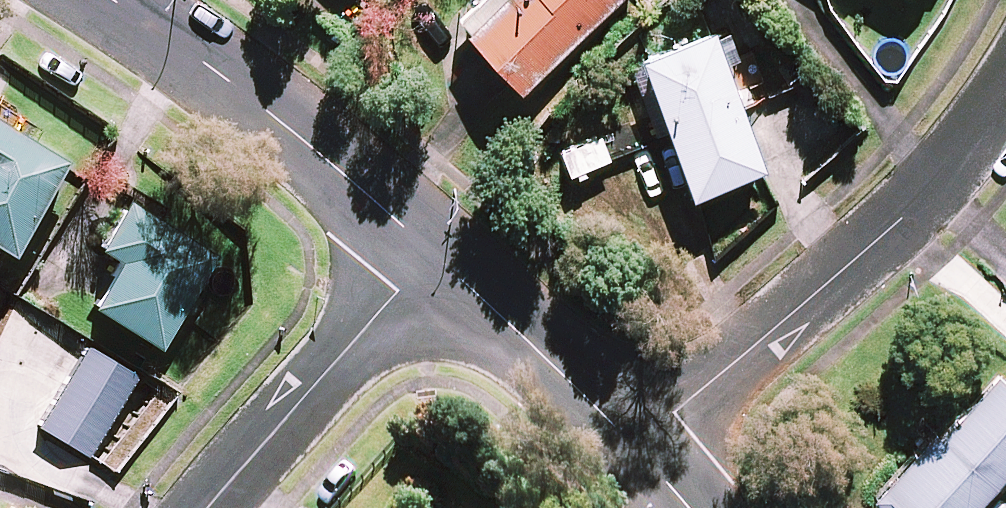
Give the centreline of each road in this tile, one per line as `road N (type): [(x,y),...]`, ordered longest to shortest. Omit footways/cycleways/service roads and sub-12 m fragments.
road 1 (residential): [(1005,100),(939,189),(638,445)]
road 2 (residential): [(430,254),(241,89),(113,0)]
road 3 (residential): [(208,507),(430,254)]
road 4 (residential): [(638,445),(430,254)]

